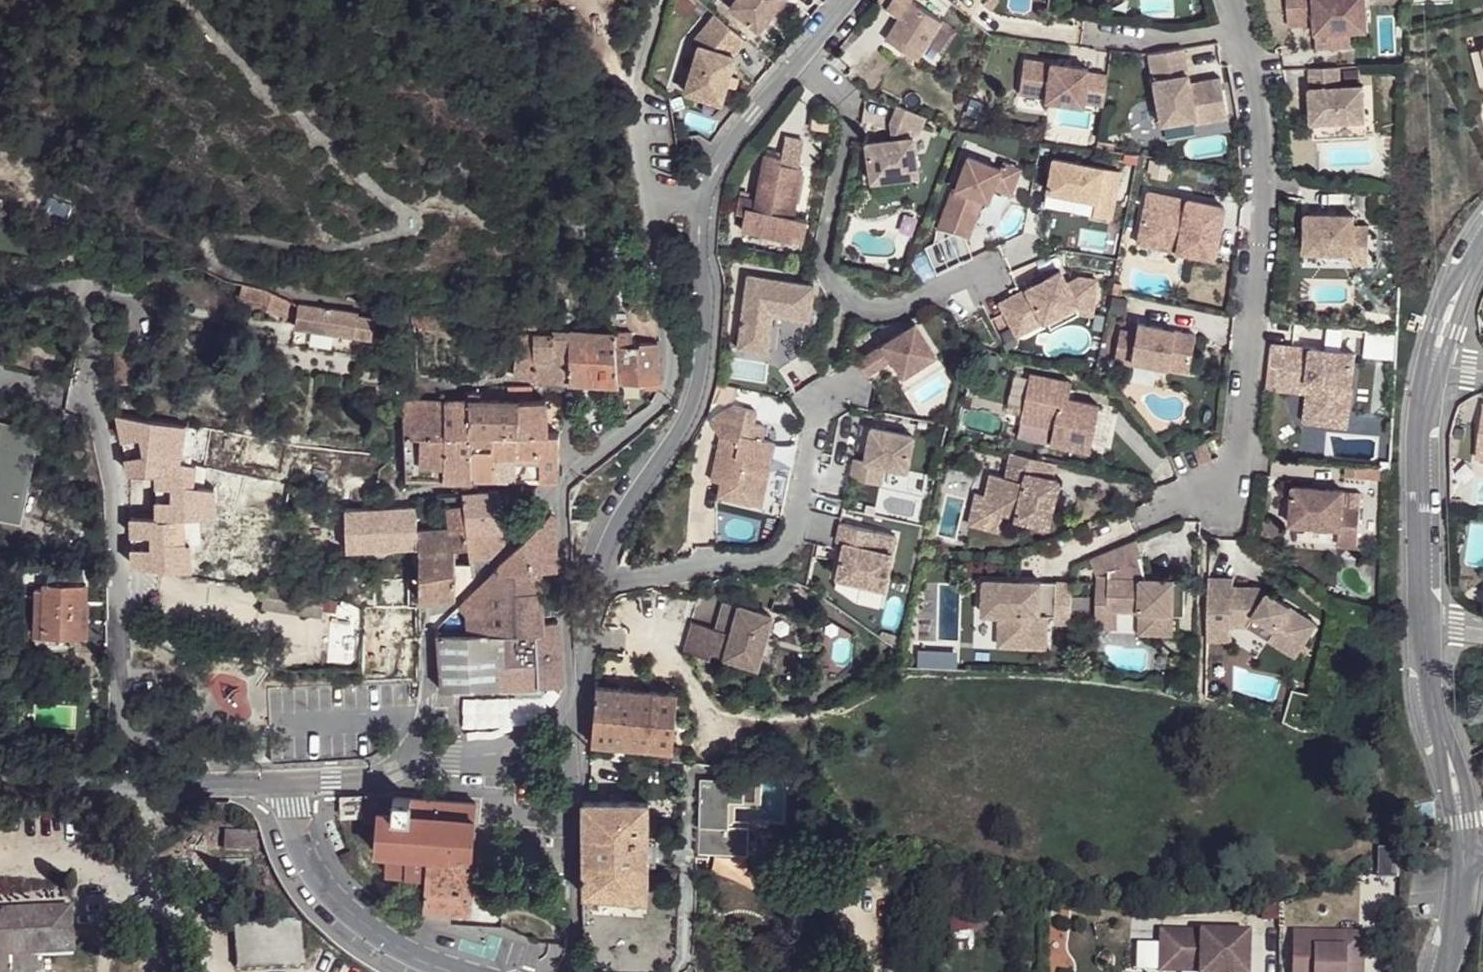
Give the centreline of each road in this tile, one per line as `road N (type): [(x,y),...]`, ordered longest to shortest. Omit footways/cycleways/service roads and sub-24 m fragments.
road 1 (residential): [(1482,241),(1451,302),(1425,415),(1426,691),(1461,856)]
road 2 (residential): [(1229,0),(1244,38),(1264,222),(1235,475),(1215,491),(1146,516)]
road 3 (unclassified): [(571,697),(584,681),(593,602),(627,513),(686,425),(705,373),(714,286),(708,189)]
road 4 (unclassified): [(570,477),(562,397),(540,384),(413,387),(403,326),(241,278)]
road 5 (residential): [(182,786),(122,706),(117,476),(95,414),(71,393)]
road 6 (unclassified): [(376,780),(397,764),(423,721),(430,699),(427,631),(563,484)]
road 7 (unclassified): [(647,198),(676,379),(658,407),(570,477)]
road 8 (unclassified): [(287,783),(298,841),(327,893),(380,939),(455,971)]
road 9 (unclassified): [(708,189),(756,109),(848,0)]
road 10 (unclassified): [(563,484),(571,697)]
road 11 (residential): [(567,971),(576,940),(570,763)]
road 12 (unclassified): [(662,0),(635,101),(647,198)]
road 13 (unclassified): [(0,767),(120,788),(182,786)]
road 14 (unclassified): [(563,484),(404,491)]

